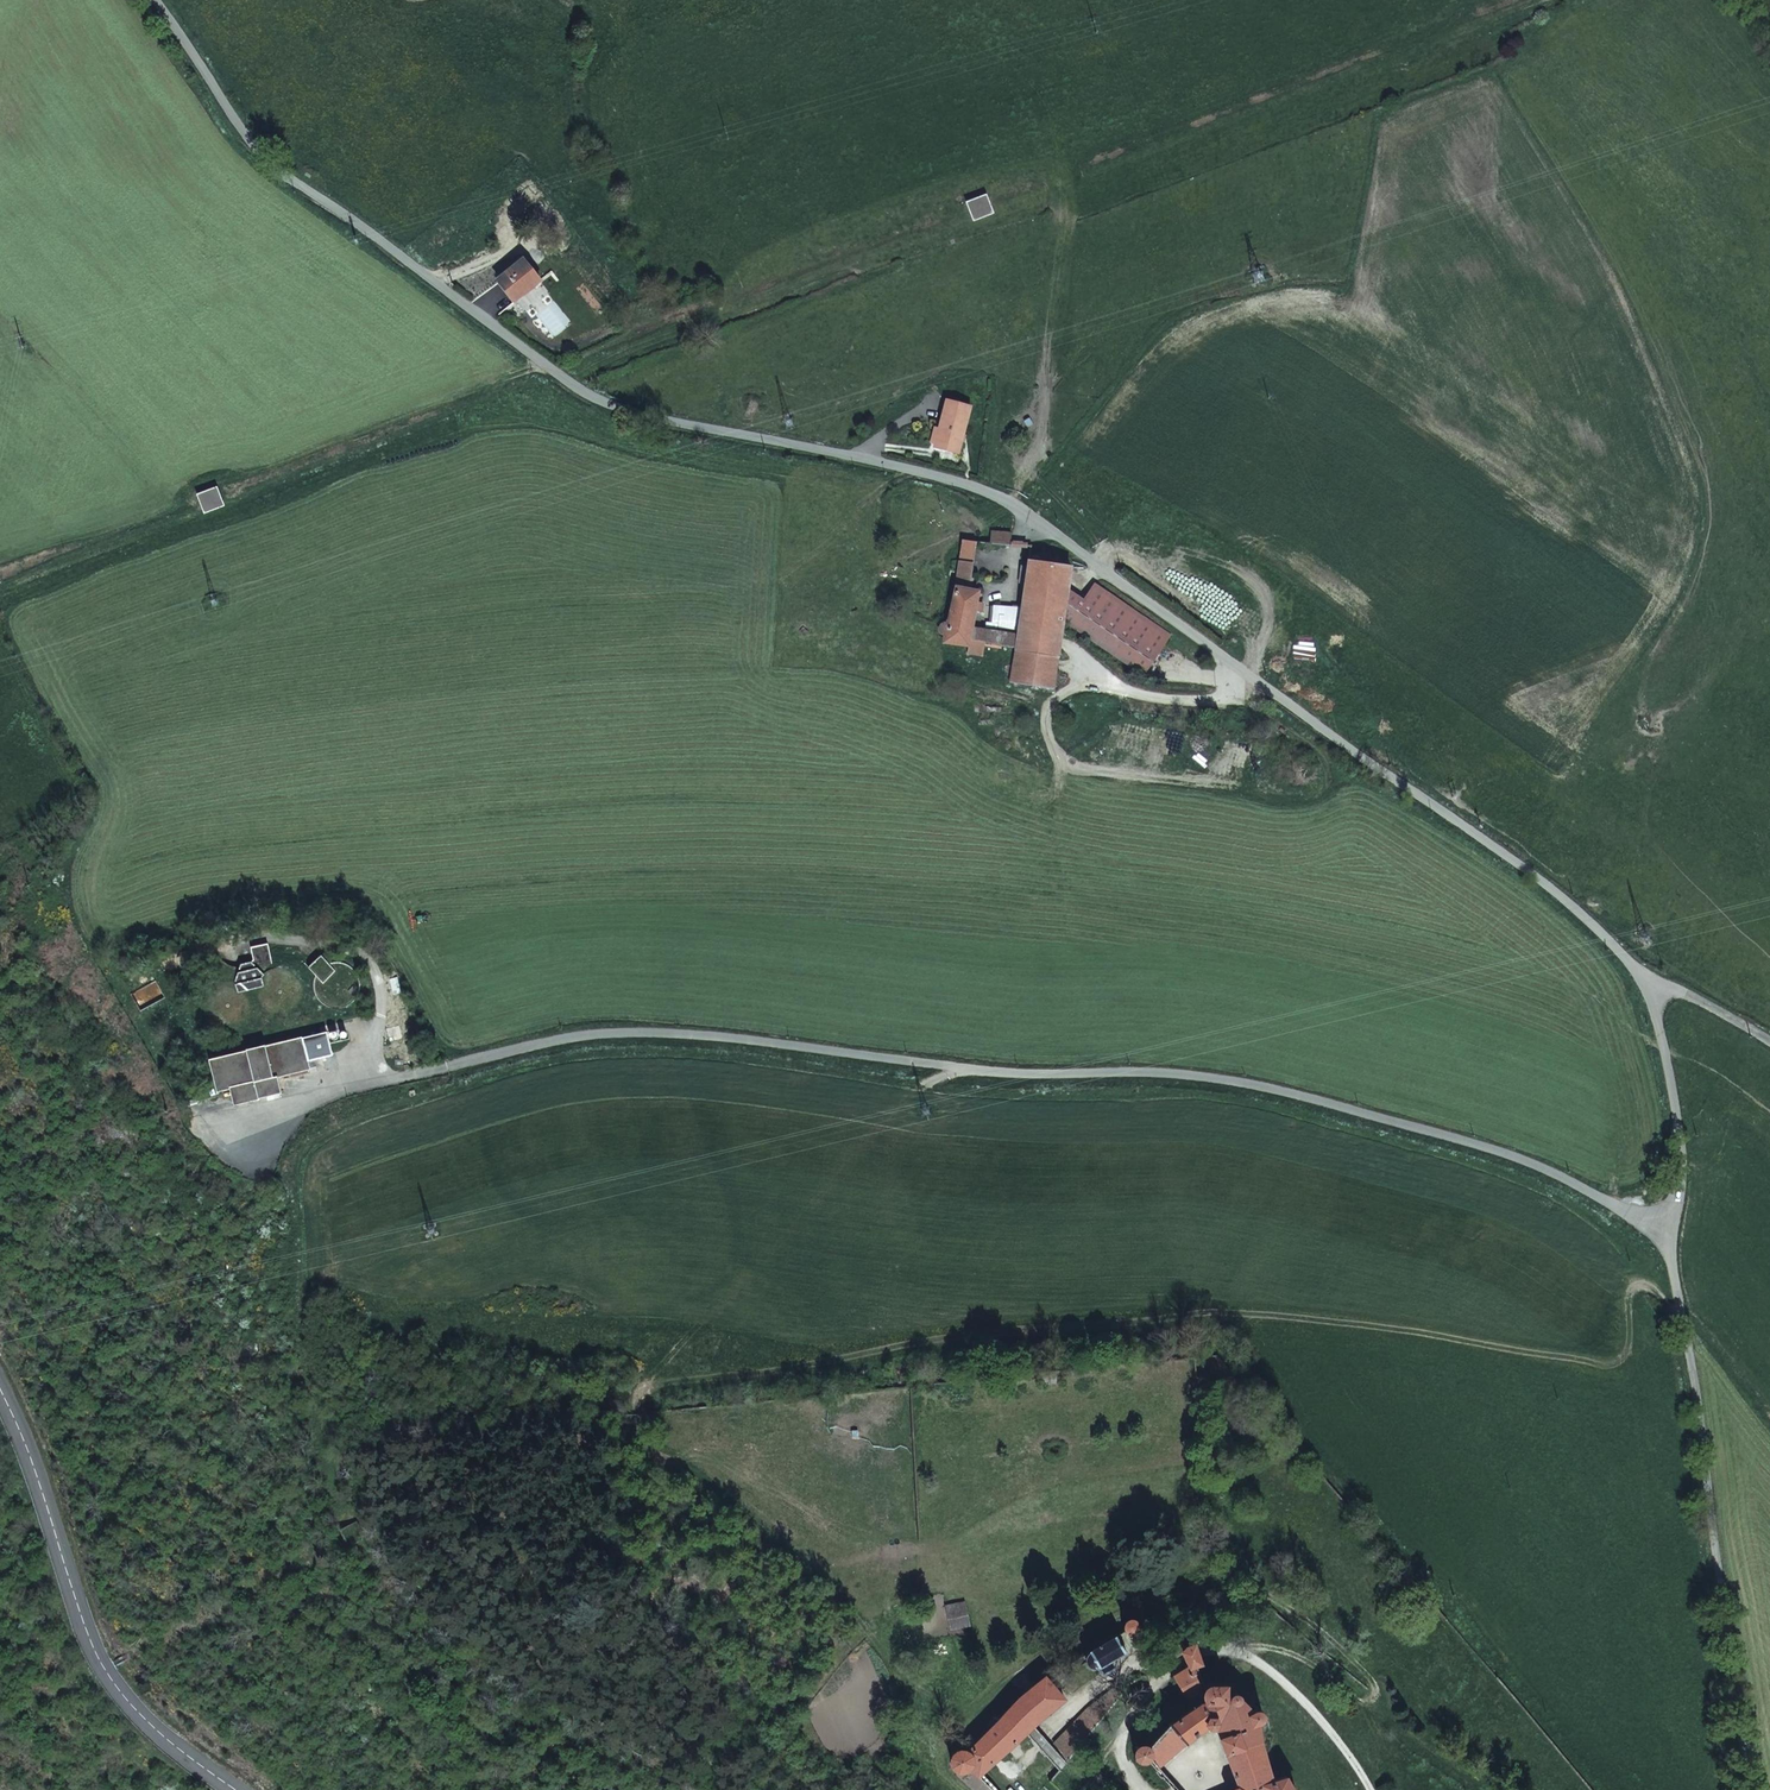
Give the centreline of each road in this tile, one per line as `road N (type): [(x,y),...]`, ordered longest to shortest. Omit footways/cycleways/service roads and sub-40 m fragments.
road 1 (unclassified): [(153,0),(263,160),(574,386),(607,404),(1001,498),(1519,864),(1627,959),(1646,982),(1655,1009),(1680,1139),(1681,1183),(1667,1225),(1751,1789)]
road 2 (secondary): [(0,1387),(100,1658),(146,1721),(237,1789)]

